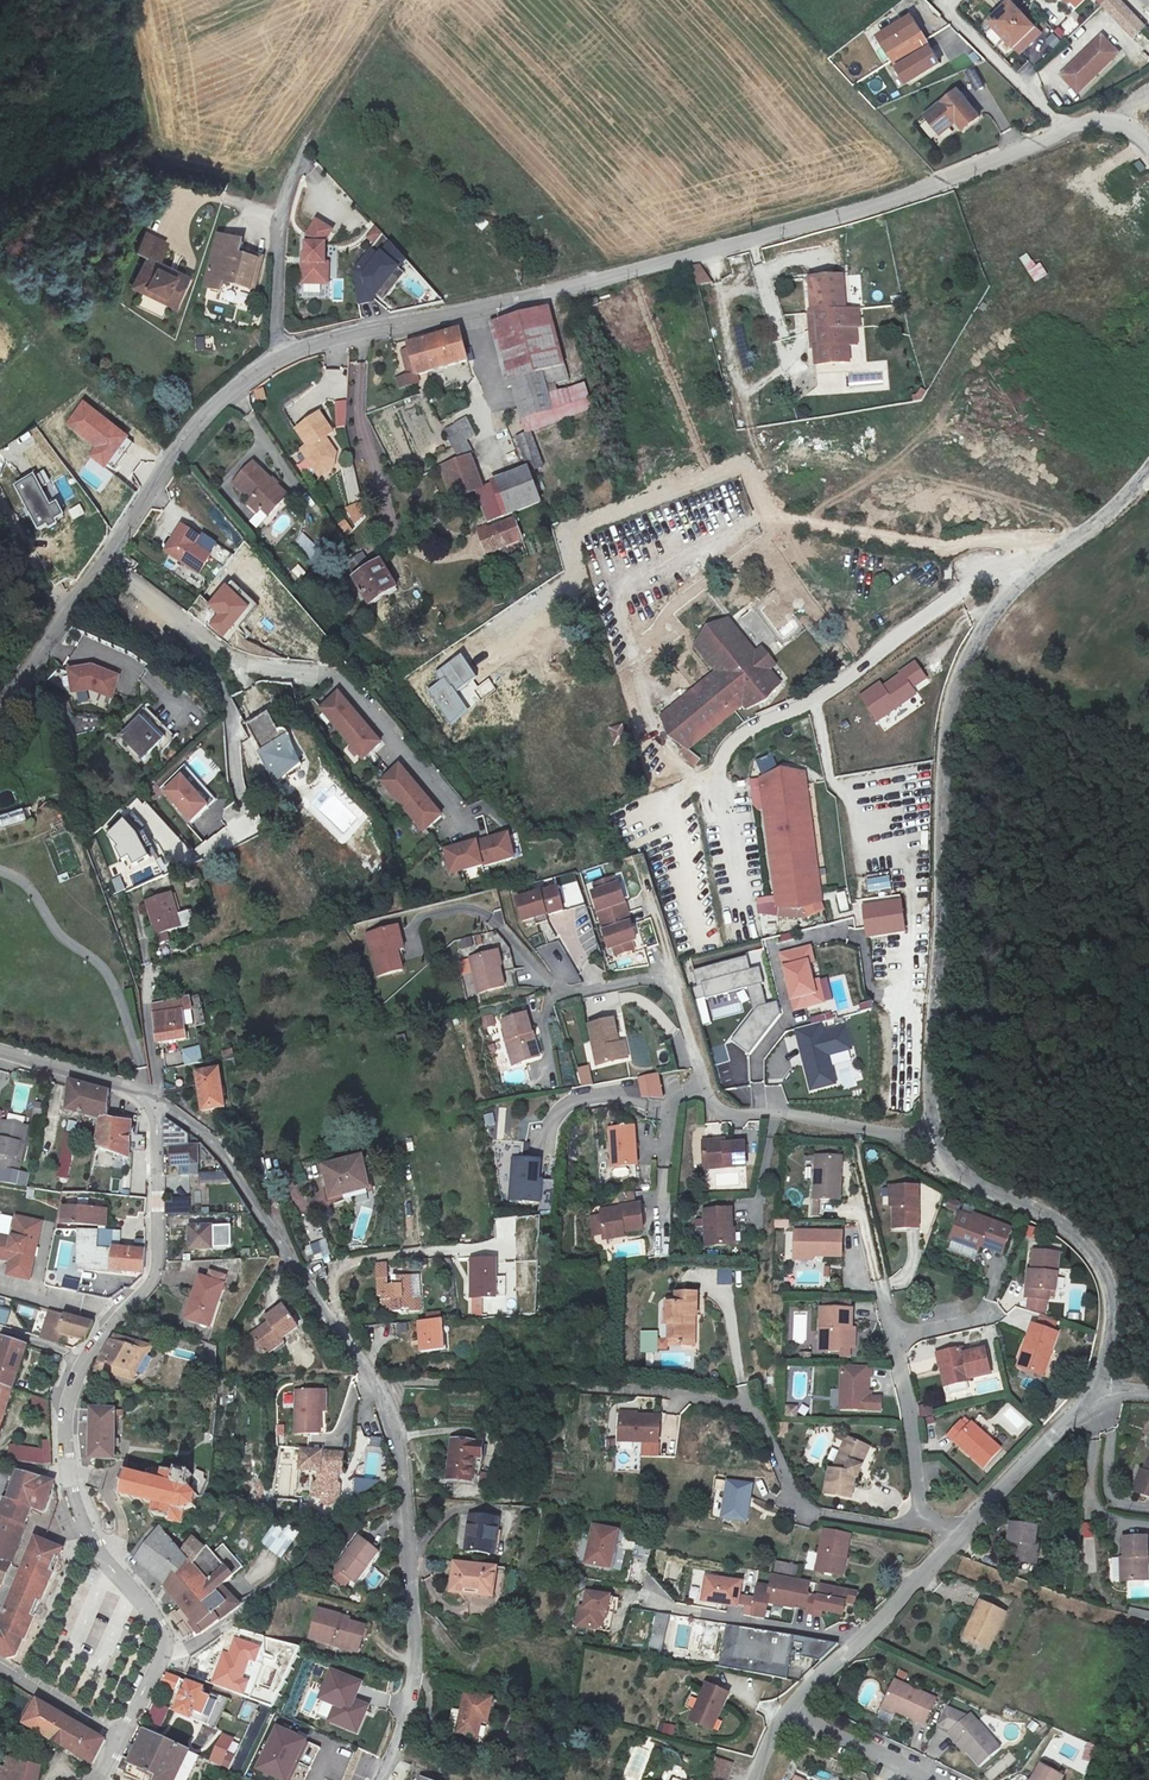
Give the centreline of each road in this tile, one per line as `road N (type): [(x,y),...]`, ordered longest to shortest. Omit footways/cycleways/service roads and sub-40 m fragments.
road 1 (residential): [(282,356),(637,273),(895,201),(1089,123),(1116,123),(1148,147)]
road 2 (unclassified): [(152,1105),(204,1134),(227,1164),(336,1323),(396,1430),(418,1661),(379,1779)]
road 3 (unclassified): [(1148,466),(1100,520),(1016,589),(958,677),(943,747),(931,1142)]
road 4 (residential): [(152,1105),(158,1269),(77,1378),(65,1414),(79,1512),(167,1649),(124,1732)]
road 5 (residential): [(499,928),(543,978),(571,993),(645,978),(673,991),(708,1097),(724,1111),(800,1115),(931,1142)]
road 6 (unclassified): [(1044,543),(965,588),(813,698),(731,743),(716,778),(733,871)]
road 7 (residential): [(105,561),(216,652),(304,676),(335,673),(453,810)]
road 8 (unclassified): [(931,1142),(962,1175),(1055,1221),(1091,1250),(1110,1301),(1100,1400)]
road 9 (residential): [(661,1392),(744,1405),(759,1415),(794,1503),(820,1515),(924,1521)]
road 10 (residential): [(105,561),(204,417),(282,356)]
road 11 (unclassified): [(794,1707),(959,1536)]
road 12 (unclassified): [(959,1536),(1051,1437),(1100,1400)]
road 13 (residential): [(891,1333),(924,1521)]
road 14 (unclassified): [(296,170),(280,212),(274,338),(282,356)]
road 15 (residential): [(0,718),(105,561)]
road 16 (residential): [(0,1052),(134,1089),(152,1105)]
road 17 (residential): [(137,944),(148,993),(152,1105)]
road 18 (residential): [(794,1707),(939,1779)]
road 19 (residential): [(122,1736),(0,1662)]

